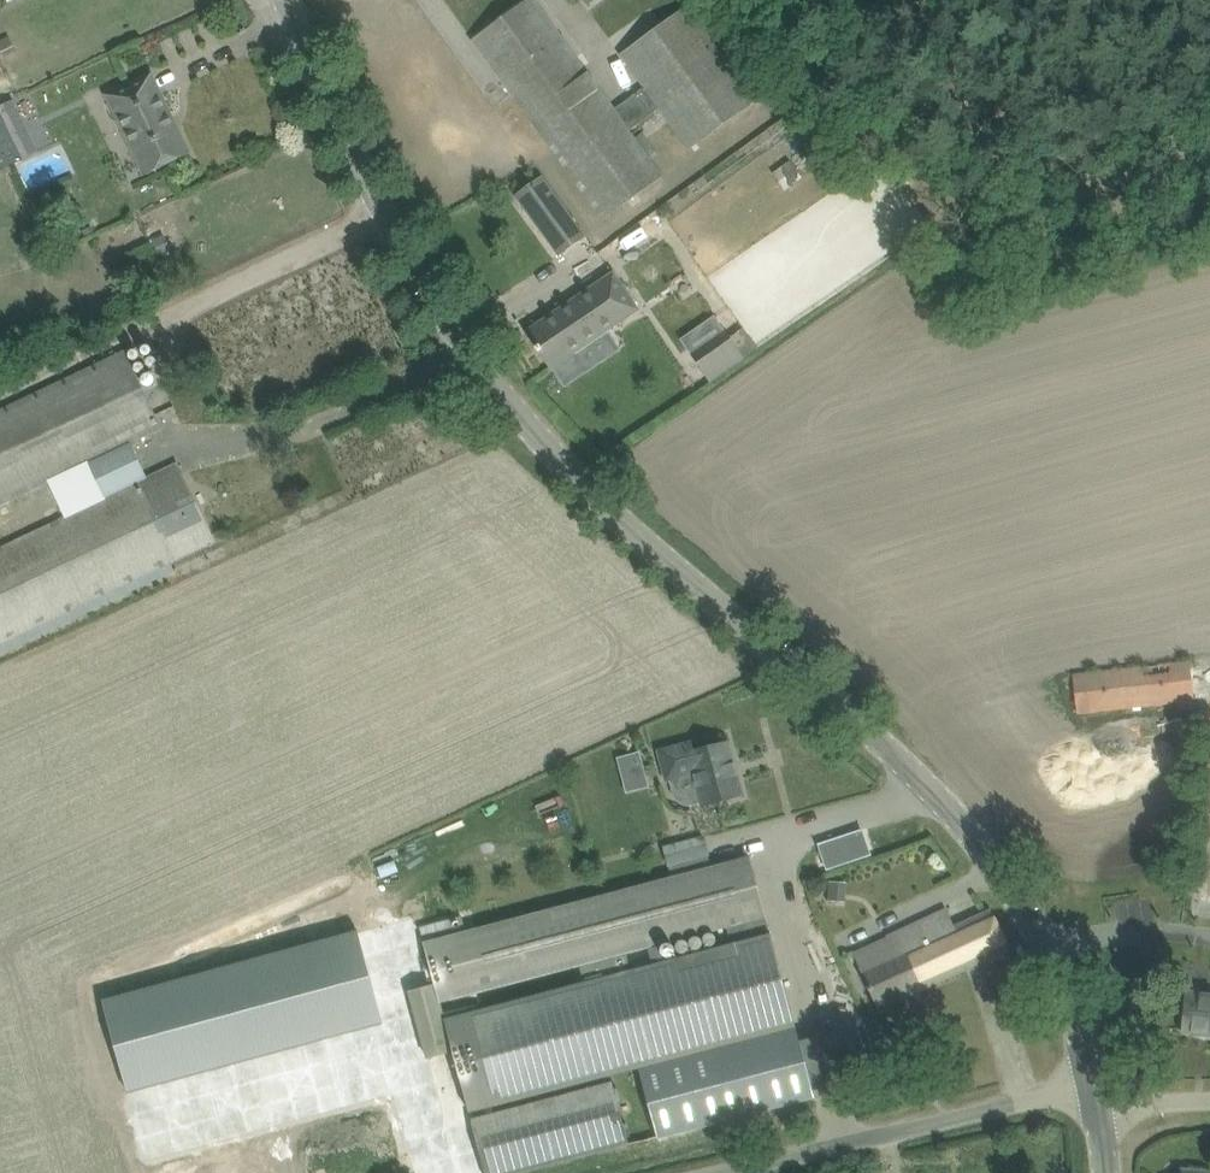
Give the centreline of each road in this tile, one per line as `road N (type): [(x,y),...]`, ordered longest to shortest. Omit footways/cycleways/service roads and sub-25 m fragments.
road 1 (unclassified): [(1092,1098),(1043,961),(993,870),(949,822),(572,497),(492,396),(367,187),(285,0)]
road 2 (unclassified): [(733,1172),(1029,1104),(1092,1098)]

